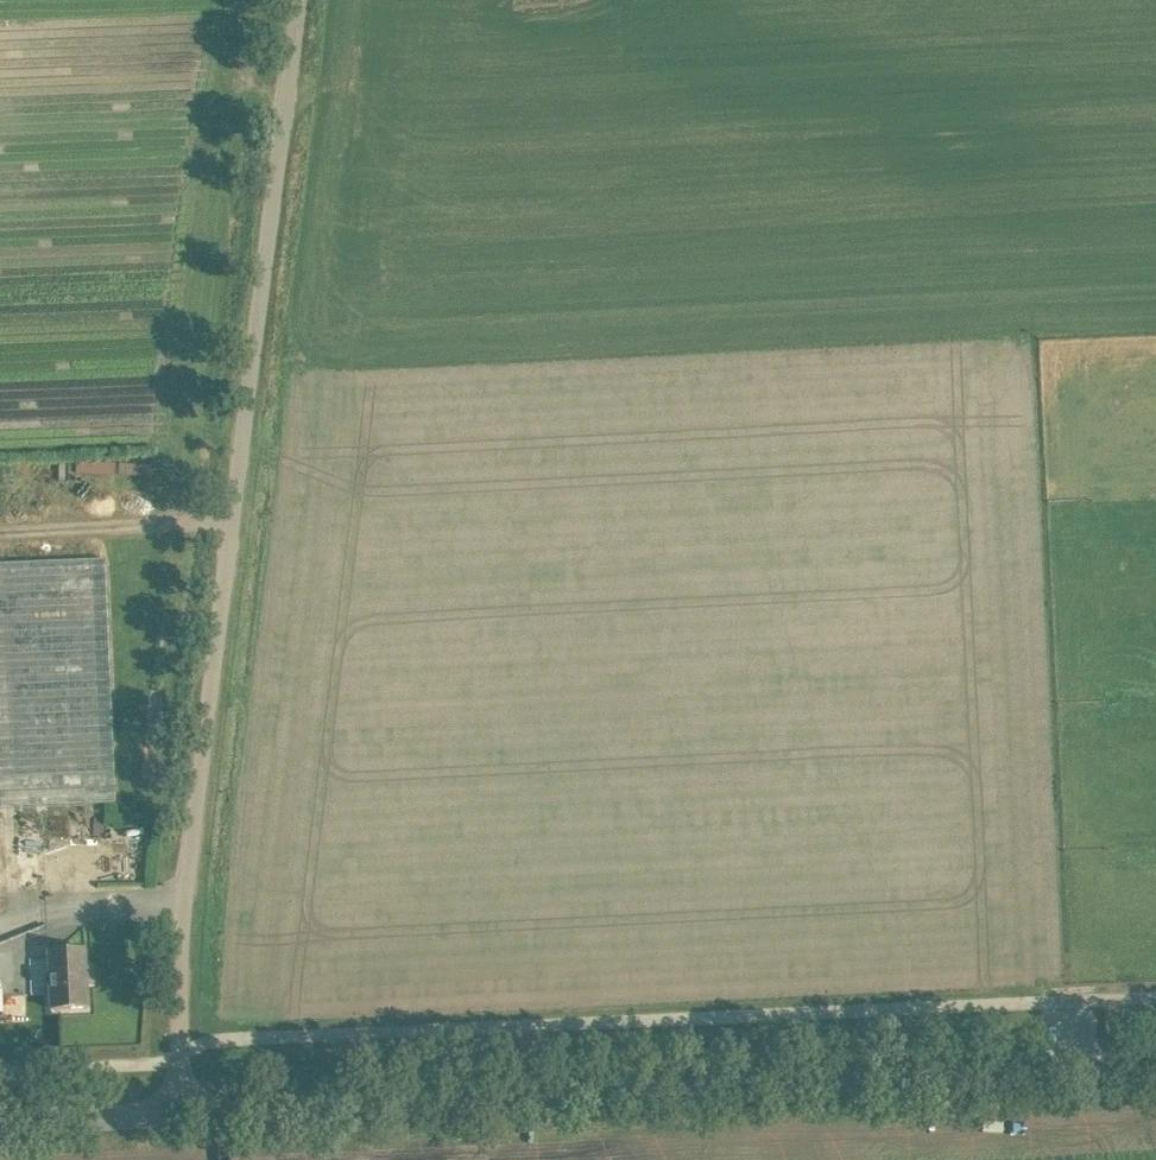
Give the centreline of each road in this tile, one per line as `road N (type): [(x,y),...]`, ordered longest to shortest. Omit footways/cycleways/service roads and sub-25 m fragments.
road 1 (unclassified): [(185,1105),(189,941),(304,0)]
road 2 (tertiary): [(185,1105),(1155,1062)]
road 3 (tertiary): [(0,1114),(185,1105)]

